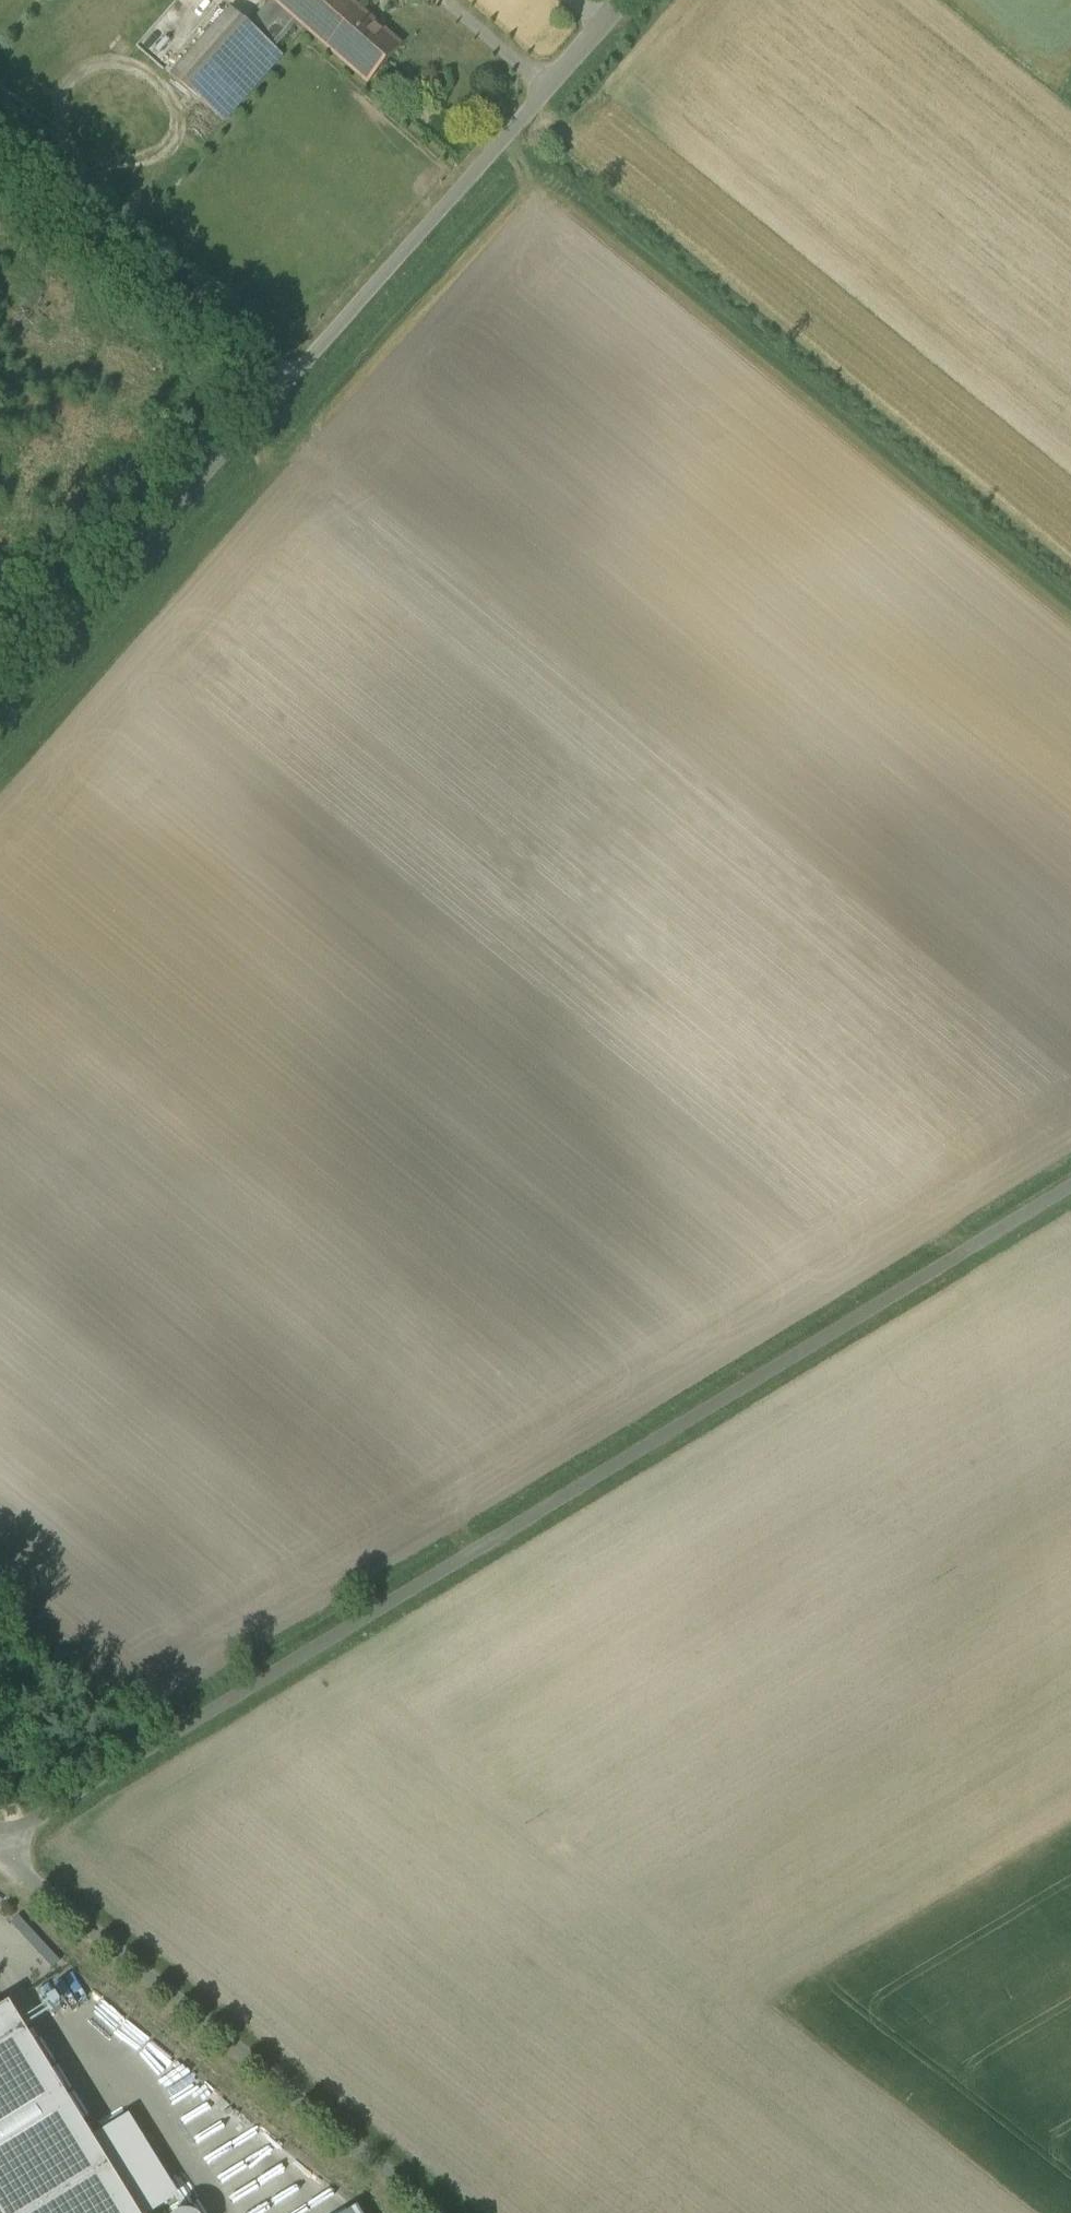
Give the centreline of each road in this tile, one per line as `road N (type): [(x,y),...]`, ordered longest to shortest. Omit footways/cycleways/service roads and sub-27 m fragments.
road 1 (unclassified): [(0,1846),(1070,1191)]
road 2 (unclassified): [(0,719),(640,0)]
road 3 (residential): [(438,2212),(0,1857)]

